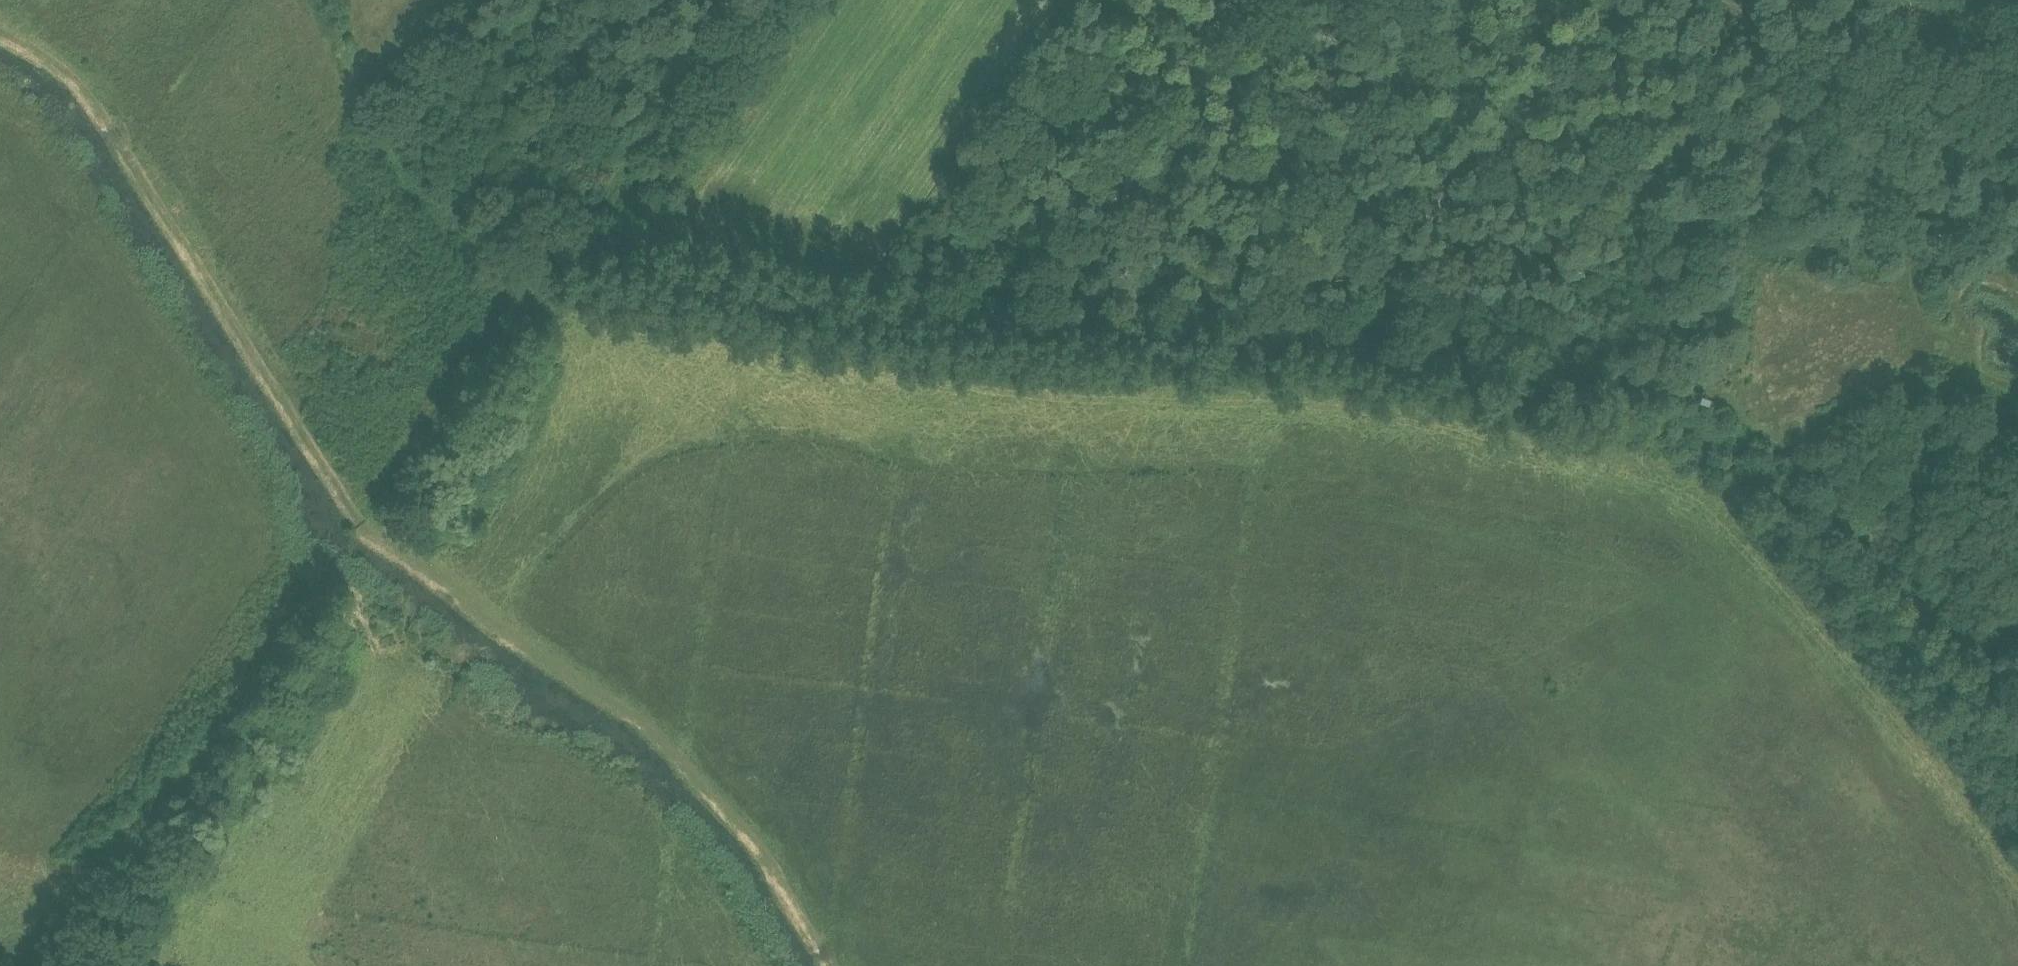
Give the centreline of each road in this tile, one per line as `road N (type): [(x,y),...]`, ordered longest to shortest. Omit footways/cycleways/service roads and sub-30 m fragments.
road 1 (track): [(834,965),(742,823),(647,727),(361,525),(193,257)]
road 2 (track): [(353,512),(387,484),(752,0)]

